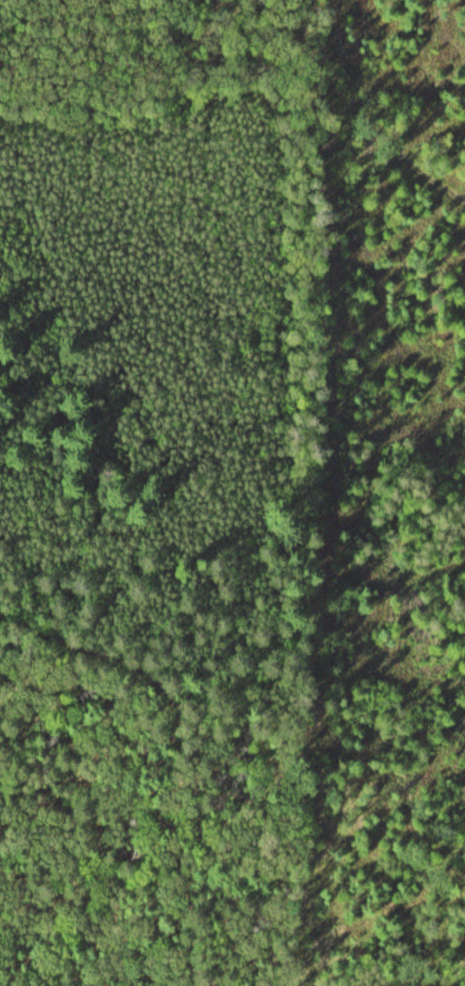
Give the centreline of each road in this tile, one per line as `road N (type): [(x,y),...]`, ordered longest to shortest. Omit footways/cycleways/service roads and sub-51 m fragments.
road 1 (track): [(0,607),(151,675),(173,702),(164,733),(130,746),(0,732)]

